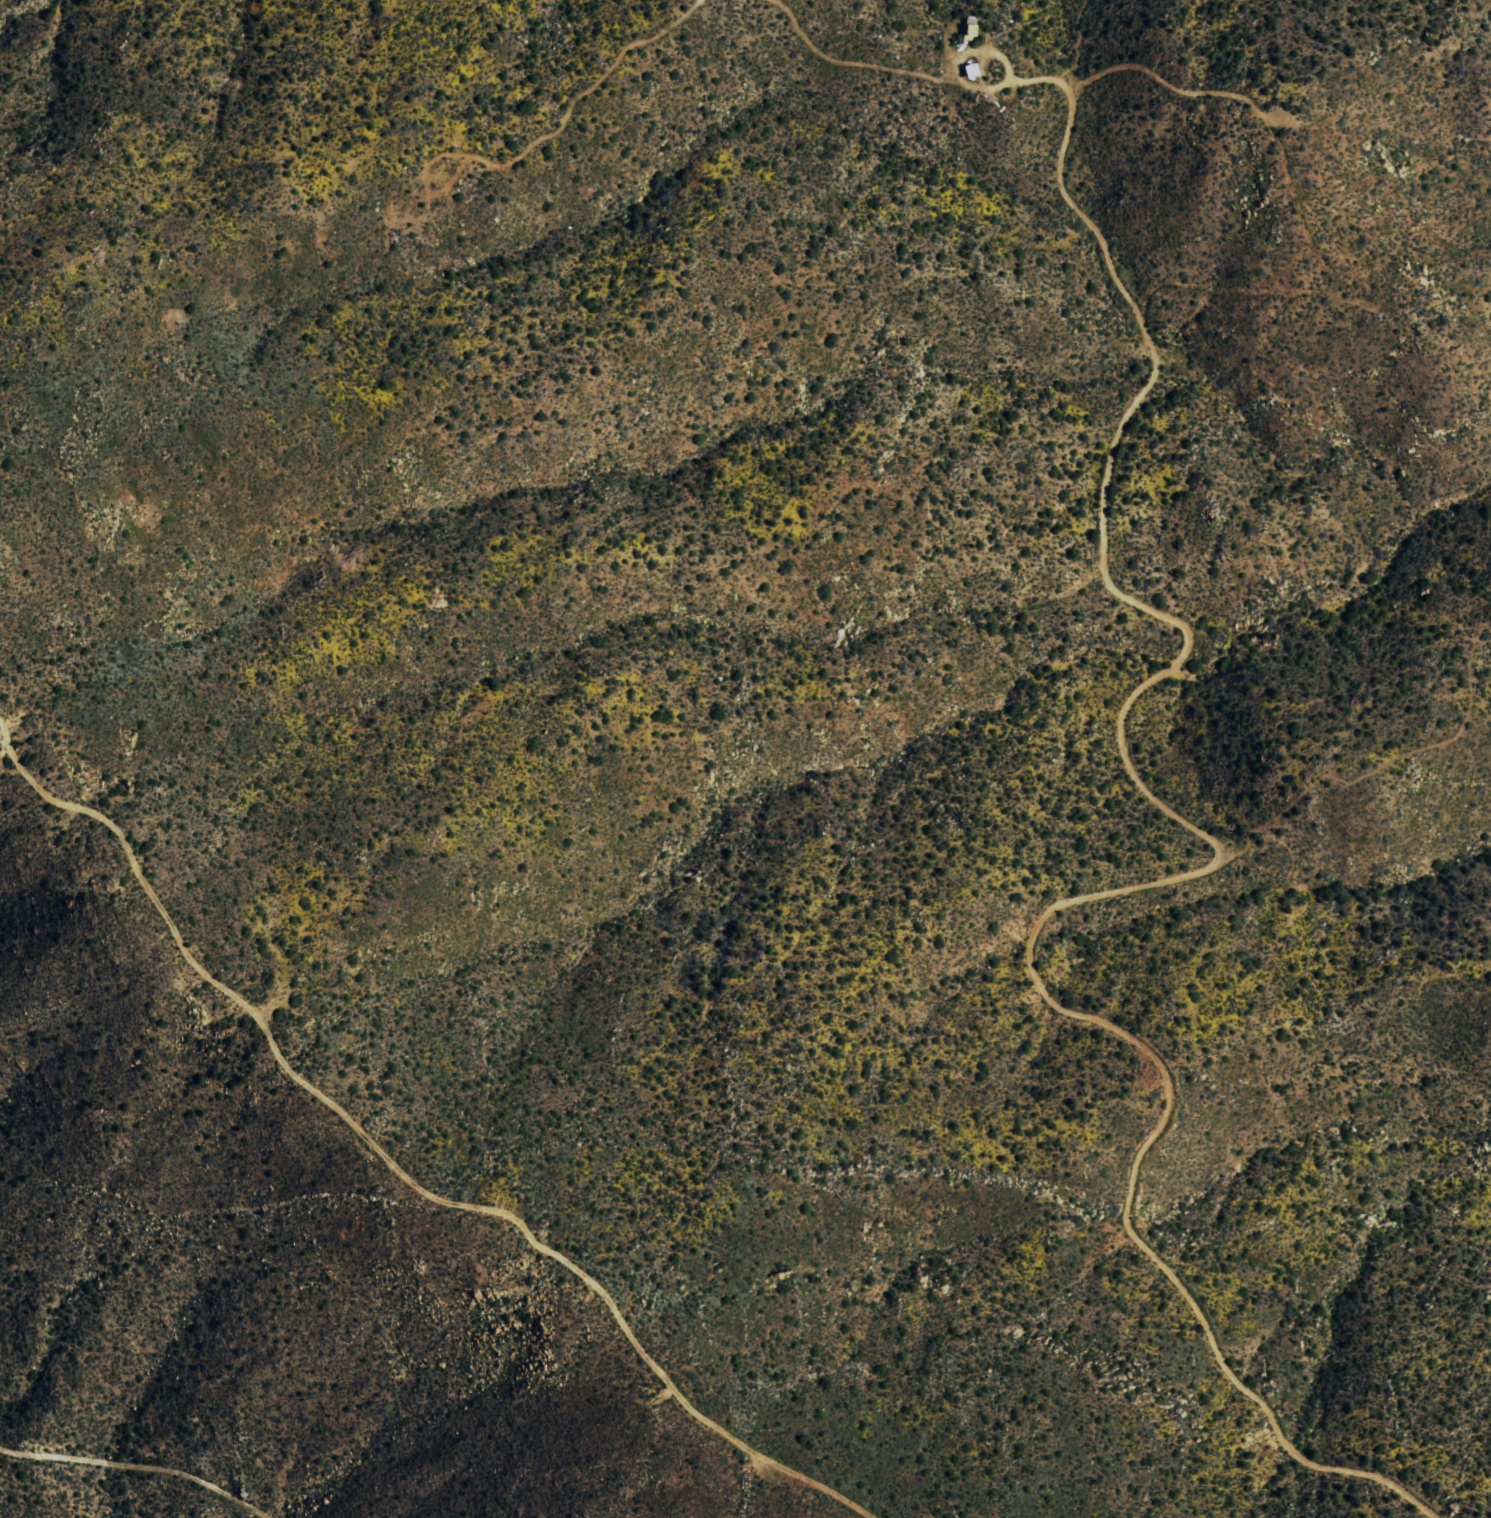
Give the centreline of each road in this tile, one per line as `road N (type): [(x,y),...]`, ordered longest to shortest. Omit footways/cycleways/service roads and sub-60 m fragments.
road 1 (residential): [(663,1517),(654,1469),(590,1379),(324,1109)]

